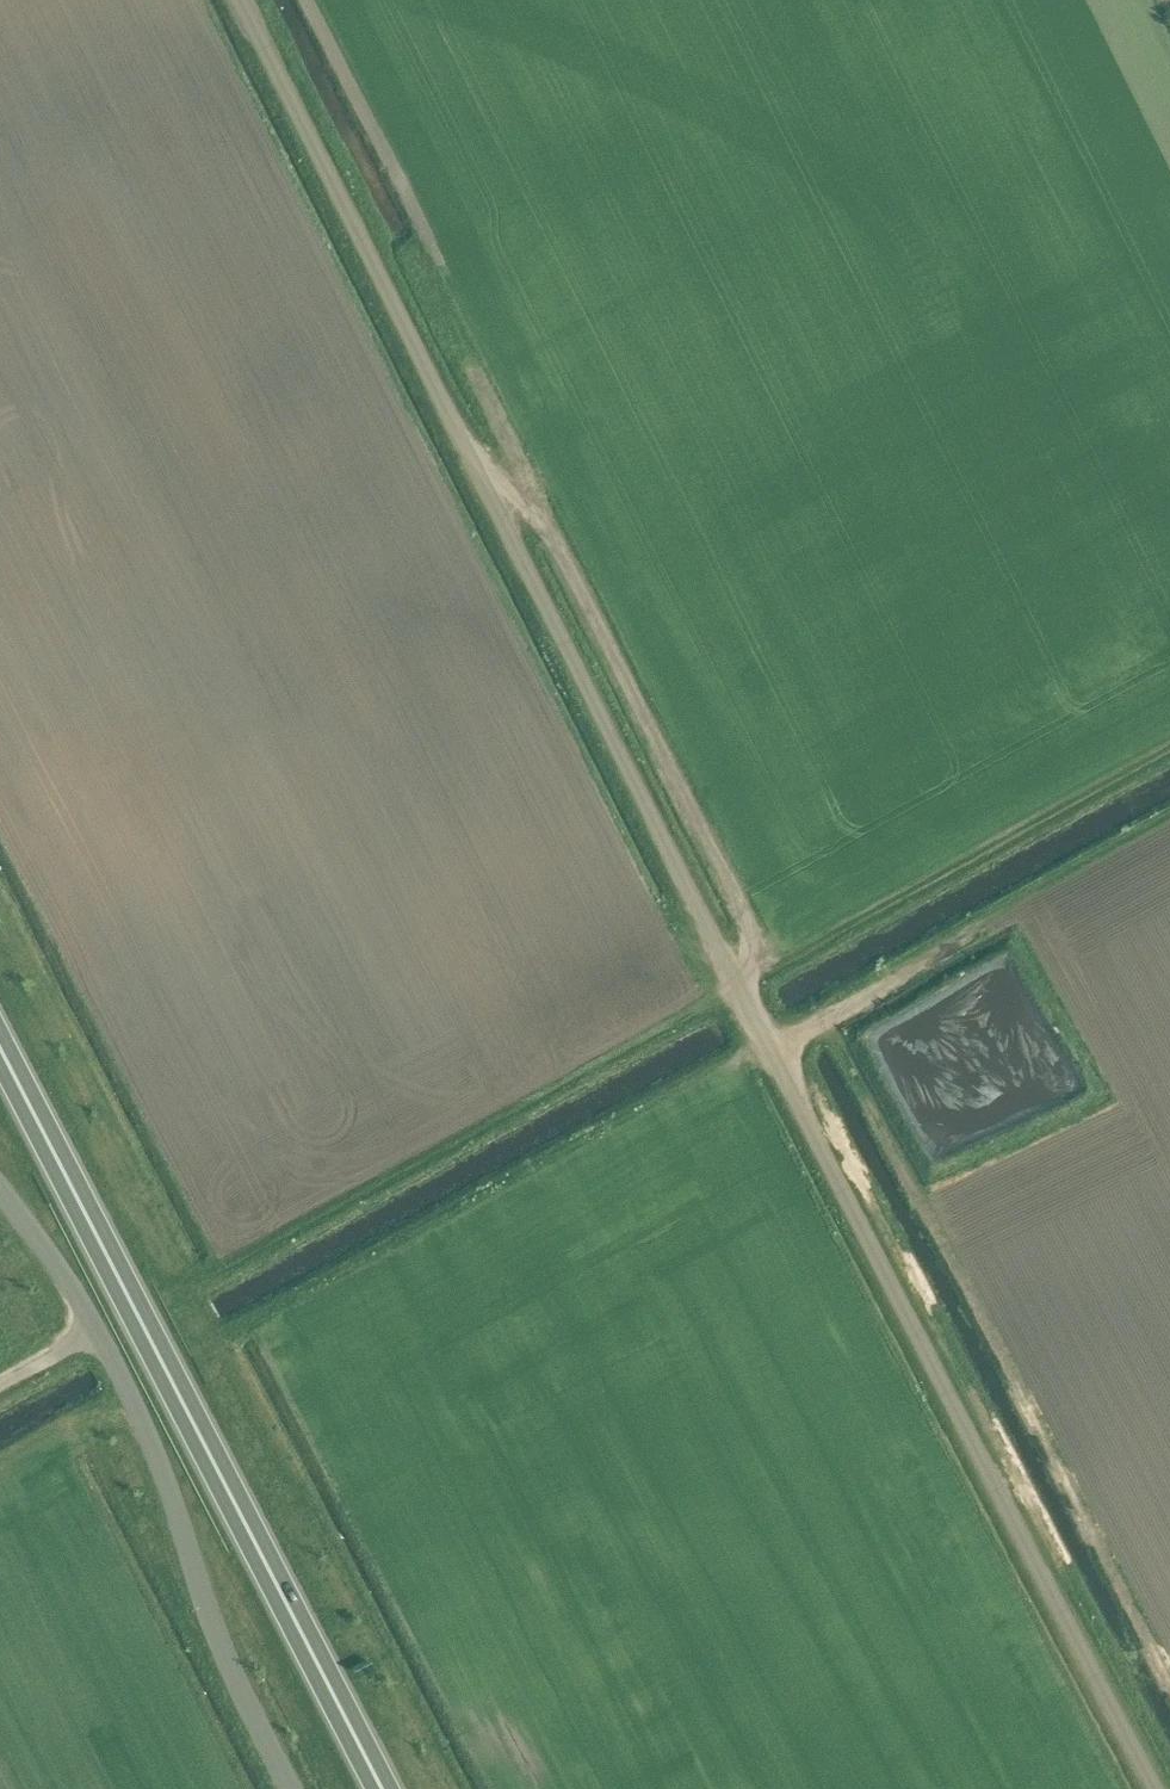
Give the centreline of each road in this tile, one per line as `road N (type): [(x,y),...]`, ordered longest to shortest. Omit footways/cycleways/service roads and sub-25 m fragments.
road 1 (unclassified): [(1161,1788),(241,0)]
road 2 (trunk): [(383,1788),(0,1054)]
road 3 (unclassified): [(292,1788),(202,1594),(141,1414),(59,1267),(0,1189)]

